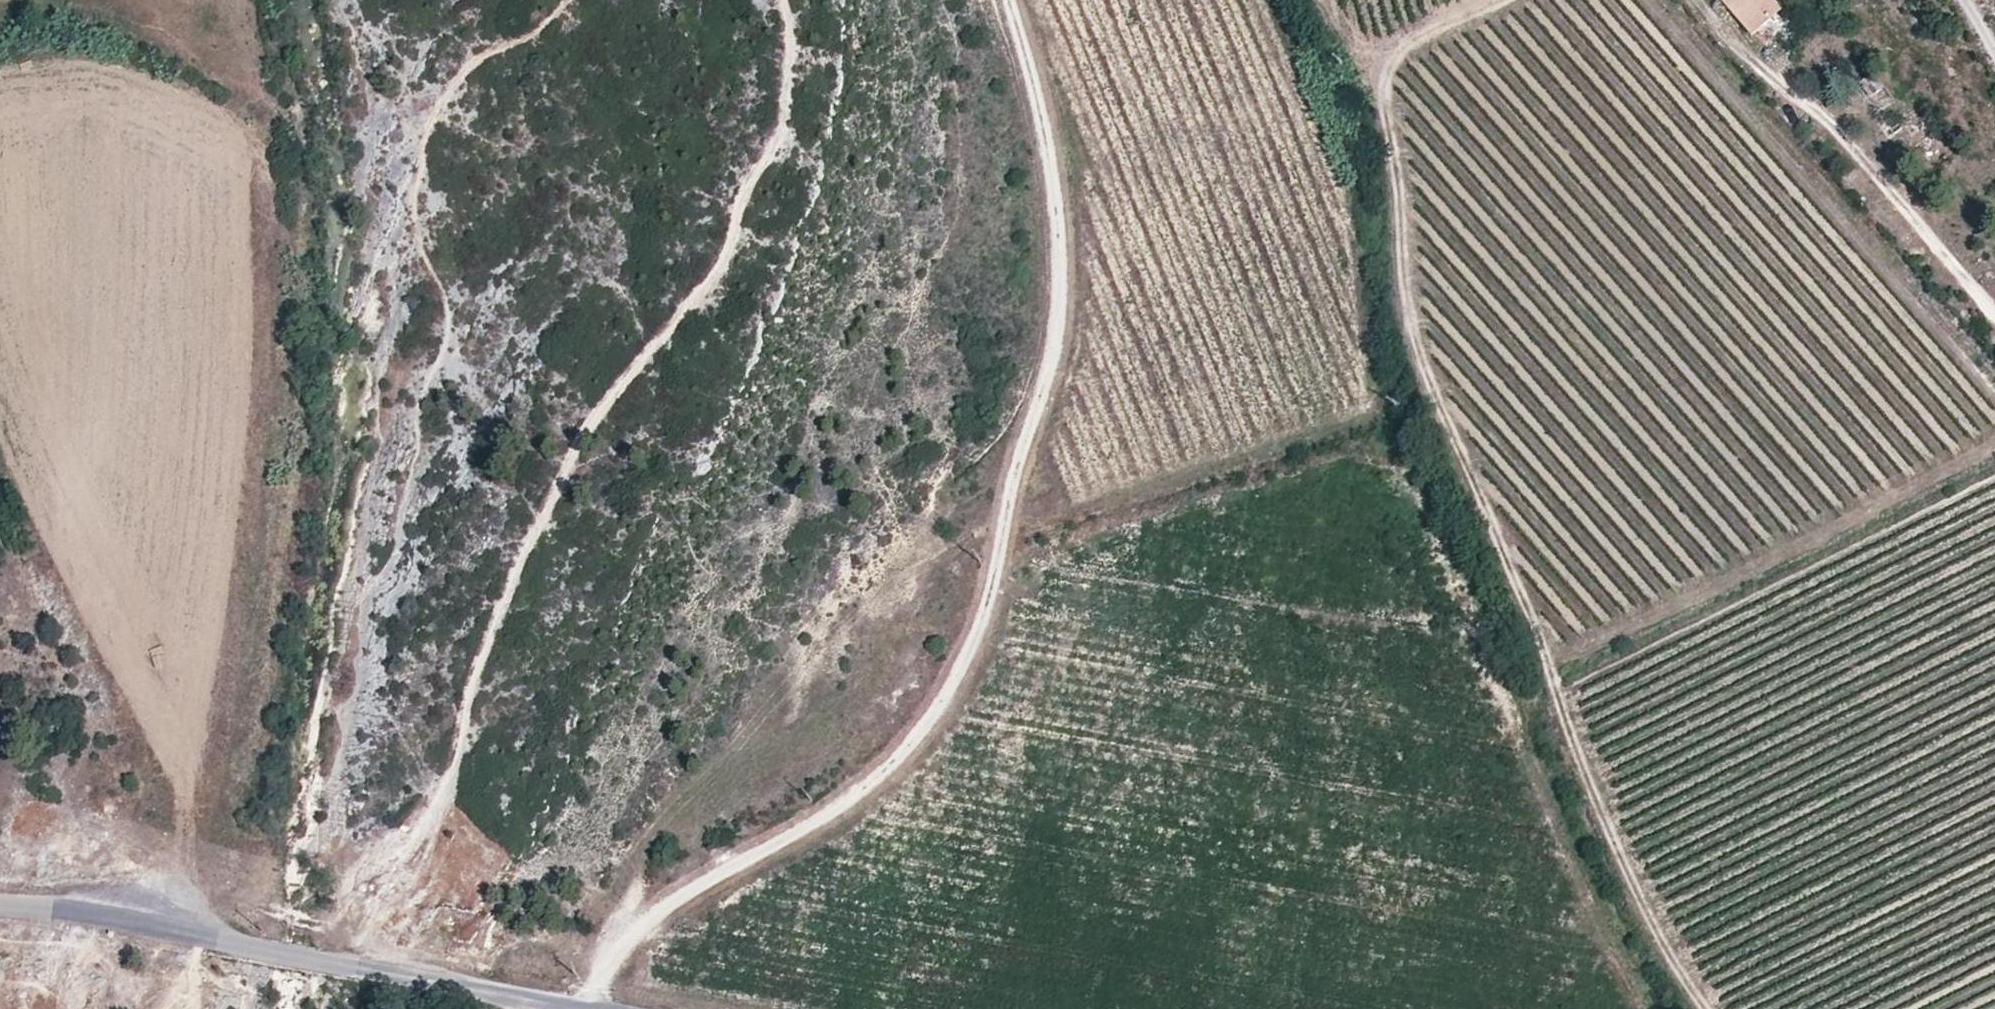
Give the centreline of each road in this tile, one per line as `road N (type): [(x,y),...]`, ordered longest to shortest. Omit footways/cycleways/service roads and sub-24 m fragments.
road 1 (track): [(1015,0),(1044,67),(1068,285),(991,594),(922,745),(795,837),(638,927),(572,1008)]
road 2 (track): [(1700,1008),(1650,939),(1414,359),(1399,298),(1388,132),(1372,79),(1384,58),(1495,0)]
road 3 (tertiary): [(0,904),(551,1008)]
road 4 (track): [(1994,312),(1853,149),(1763,70),(1700,0)]

